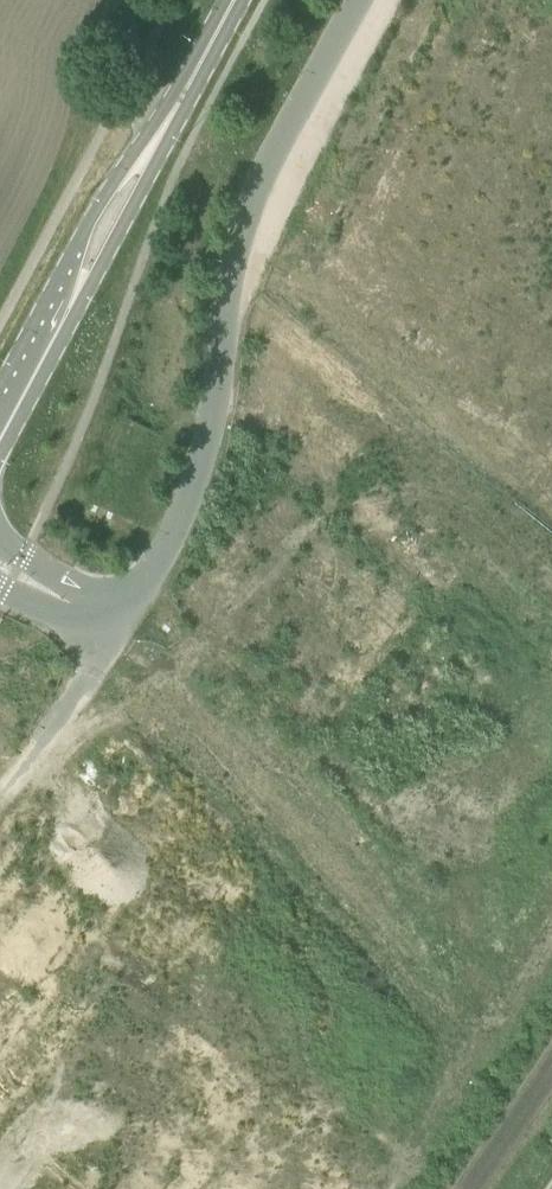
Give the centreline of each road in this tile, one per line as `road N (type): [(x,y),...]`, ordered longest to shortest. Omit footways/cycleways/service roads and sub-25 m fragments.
road 1 (unclassified): [(116,634),(189,504),(258,183),(359,0)]
road 2 (secondary): [(0,427),(234,0)]
road 3 (unclassified): [(0,798),(116,634)]
road 4 (unclassified): [(116,634),(0,564)]

